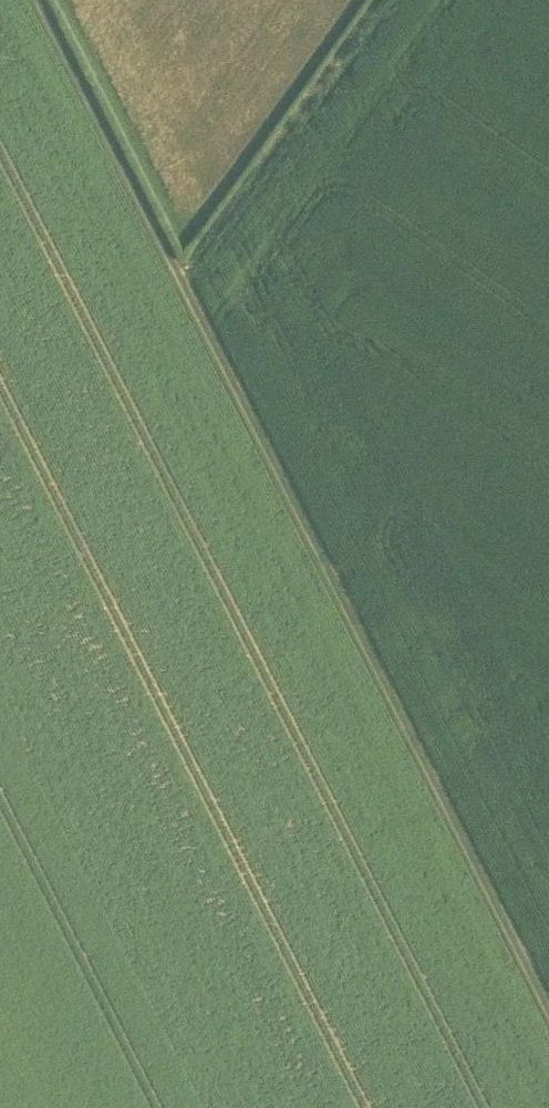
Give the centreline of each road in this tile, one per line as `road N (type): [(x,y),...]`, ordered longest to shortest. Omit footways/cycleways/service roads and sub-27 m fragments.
road 1 (track): [(41,0),(548,1011)]

